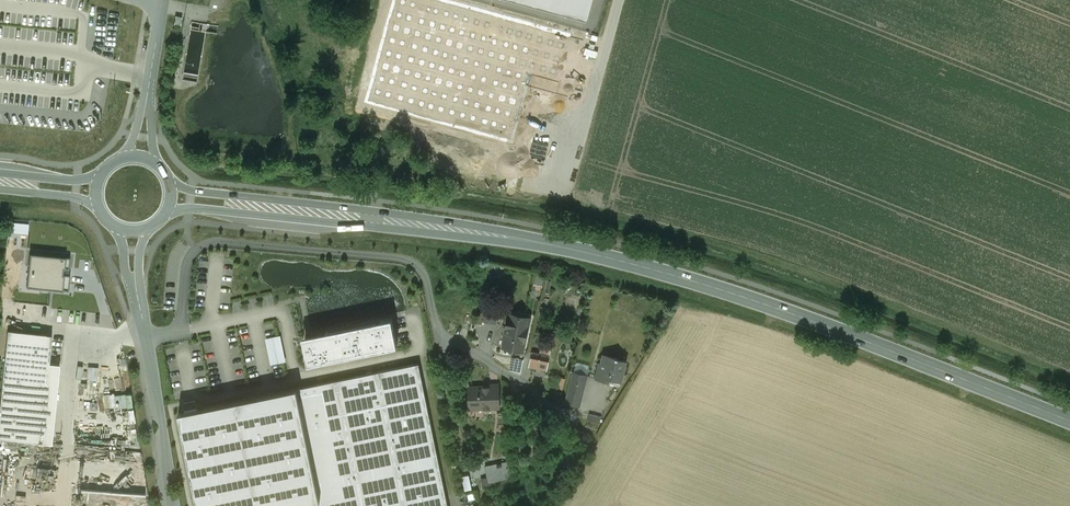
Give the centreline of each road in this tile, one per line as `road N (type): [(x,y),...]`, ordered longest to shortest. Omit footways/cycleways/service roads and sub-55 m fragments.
road 1 (secondary): [(171,197),(464,230),(632,263),(765,303),(1069,420)]
road 2 (residential): [(148,338),(181,331),(186,271),(206,244),(394,258),(424,276),(440,335),(592,438)]
road 3 (residential): [(173,505),(148,338)]
road 4 (unclassified): [(619,0),(590,107),(555,153)]

